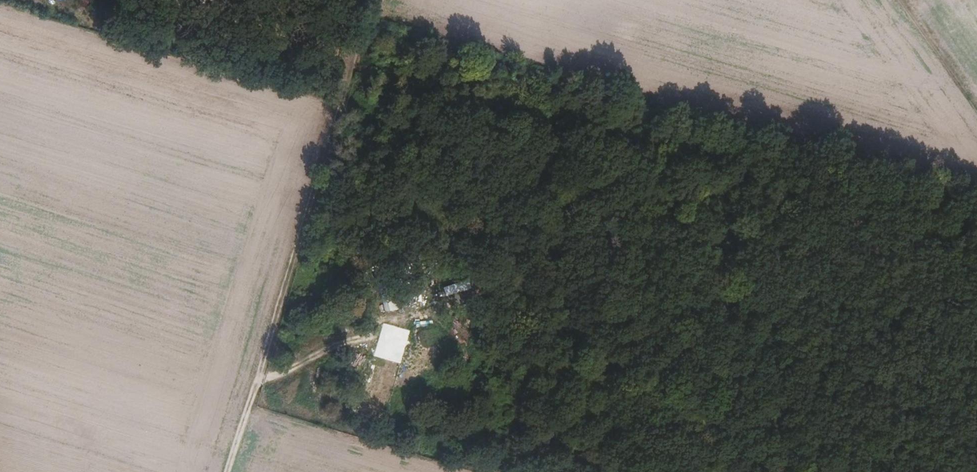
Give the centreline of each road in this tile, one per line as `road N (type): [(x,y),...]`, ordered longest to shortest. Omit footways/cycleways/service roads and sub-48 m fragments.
road 1 (track): [(360,57),(976,231)]
road 2 (track): [(231,471),(377,0)]
road 3 (track): [(900,0),(976,97)]

